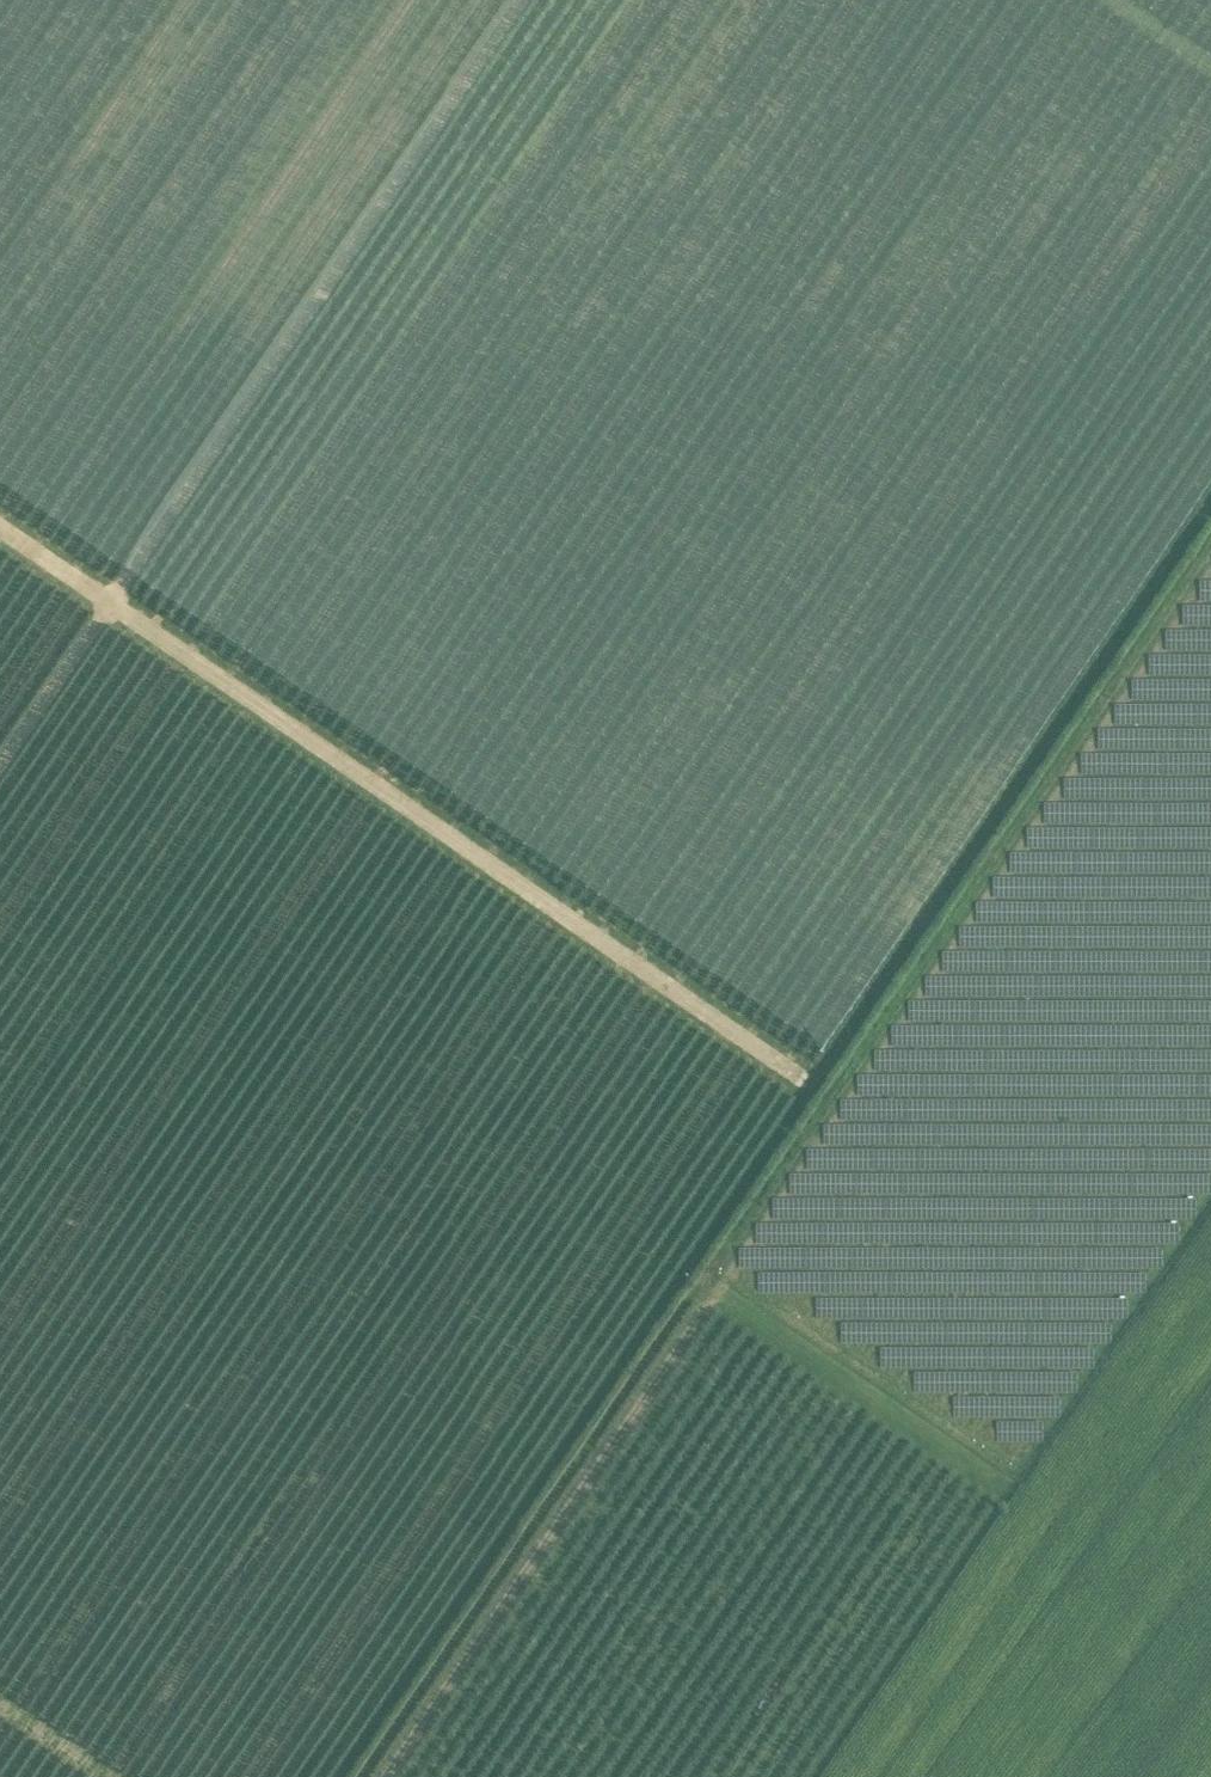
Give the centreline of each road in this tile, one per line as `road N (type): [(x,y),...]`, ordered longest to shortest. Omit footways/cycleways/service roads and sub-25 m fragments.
road 1 (track): [(0,529),(804,1080)]
road 2 (track): [(523,0),(0,763)]
road 3 (track): [(107,1776),(0,1704)]

